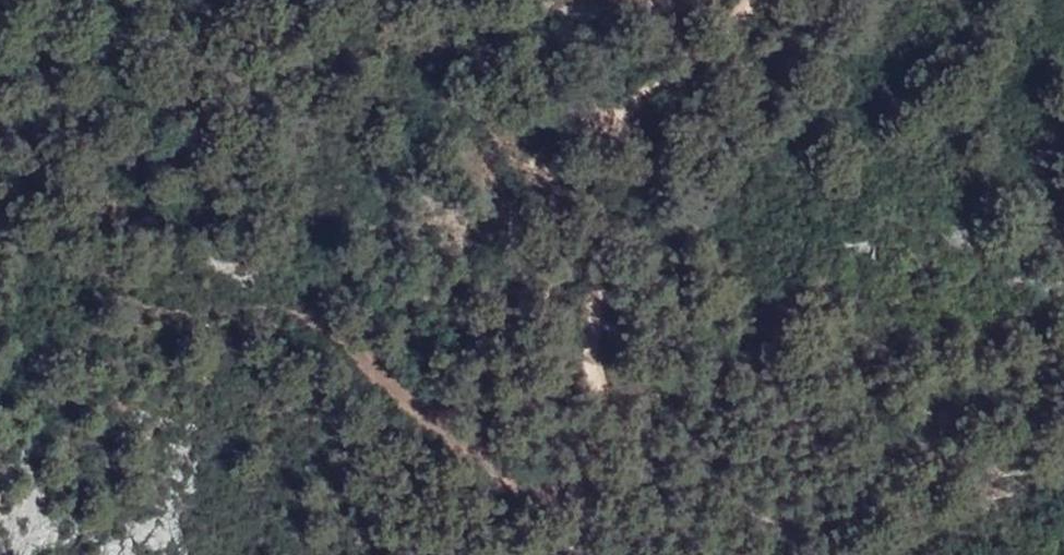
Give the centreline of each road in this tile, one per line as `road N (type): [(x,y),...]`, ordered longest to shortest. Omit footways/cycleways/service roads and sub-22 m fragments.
road 1 (track): [(579,554),(575,513),(613,403),(590,334),(607,134),(716,39),(745,0)]

